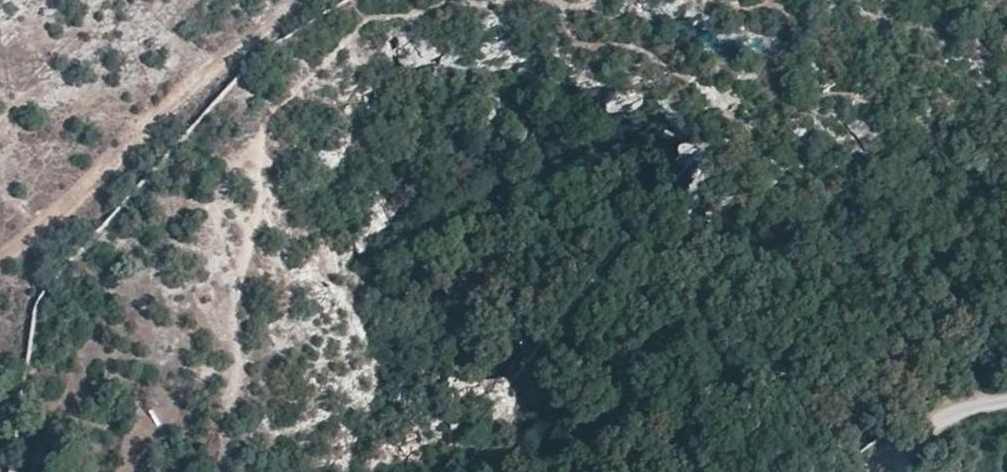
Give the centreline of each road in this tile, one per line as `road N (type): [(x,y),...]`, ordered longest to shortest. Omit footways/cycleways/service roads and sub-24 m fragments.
road 1 (track): [(0,264),(299,0)]
road 2 (unclassified): [(864,471),(955,412),(1006,399)]

